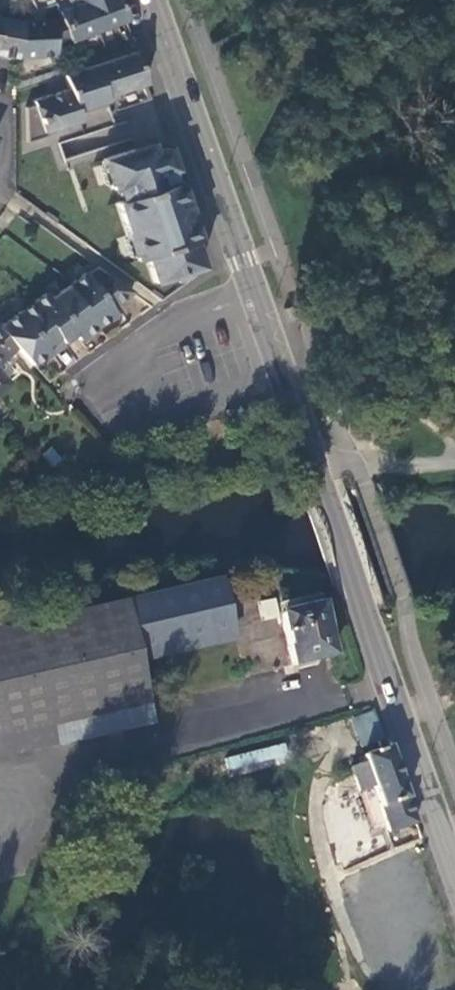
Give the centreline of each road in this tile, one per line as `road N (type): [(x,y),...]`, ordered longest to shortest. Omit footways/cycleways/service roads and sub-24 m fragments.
road 1 (secondary): [(454,874),(159,0)]

